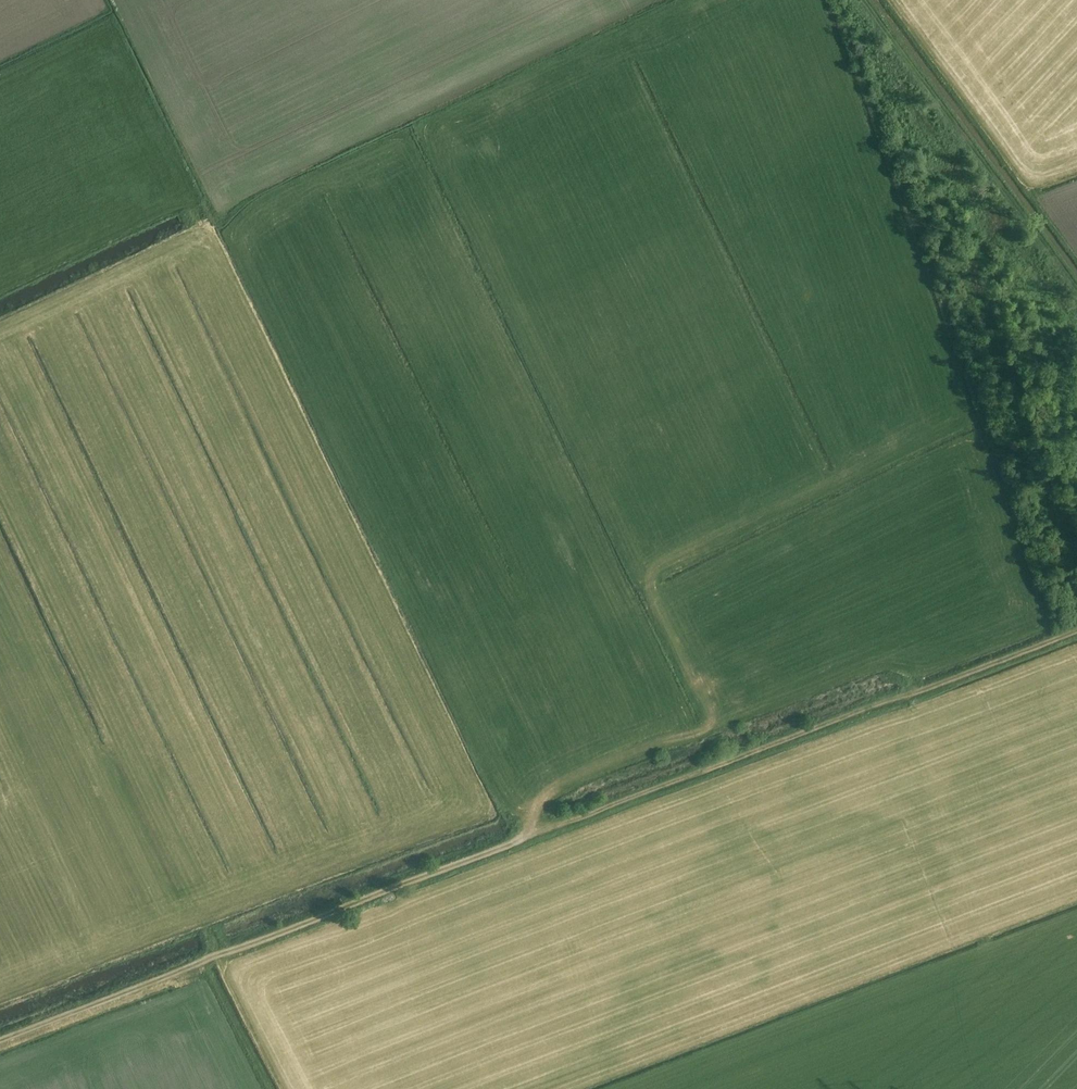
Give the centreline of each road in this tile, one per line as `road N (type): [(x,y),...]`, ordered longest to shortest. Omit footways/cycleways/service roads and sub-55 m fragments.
road 1 (track): [(1076,629),(0,1043)]
road 2 (track): [(874,0),(1076,279)]

